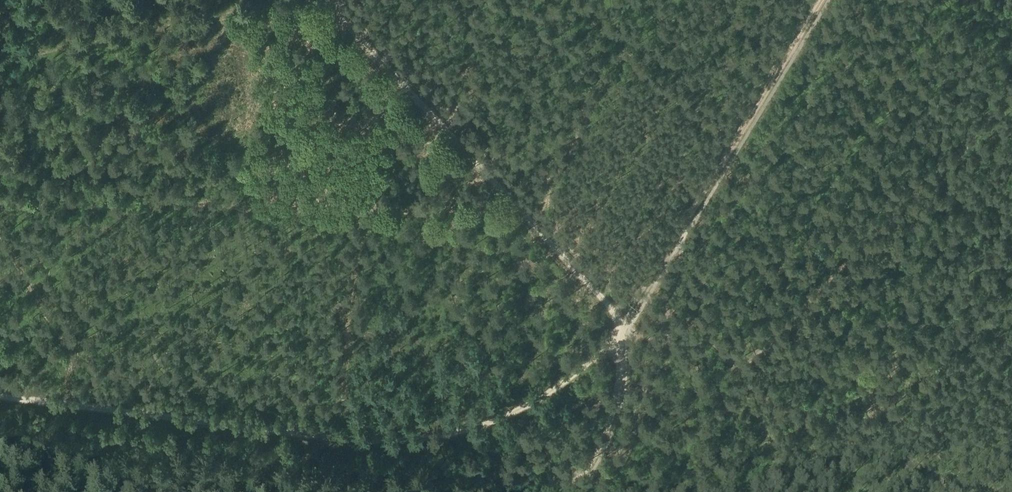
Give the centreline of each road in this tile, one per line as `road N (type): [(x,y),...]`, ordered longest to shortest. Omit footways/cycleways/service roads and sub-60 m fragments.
road 1 (track): [(0,398),(405,443),(507,416),(558,389),(617,338)]
road 2 (track): [(1011,92),(739,371),(700,330),(669,313)]
road 3 (track): [(624,326),(323,0)]
road 4 (track): [(624,326),(821,0)]
road 5 (track): [(602,491),(664,338),(624,326)]
road 6 (track): [(557,491),(606,435),(617,338)]

